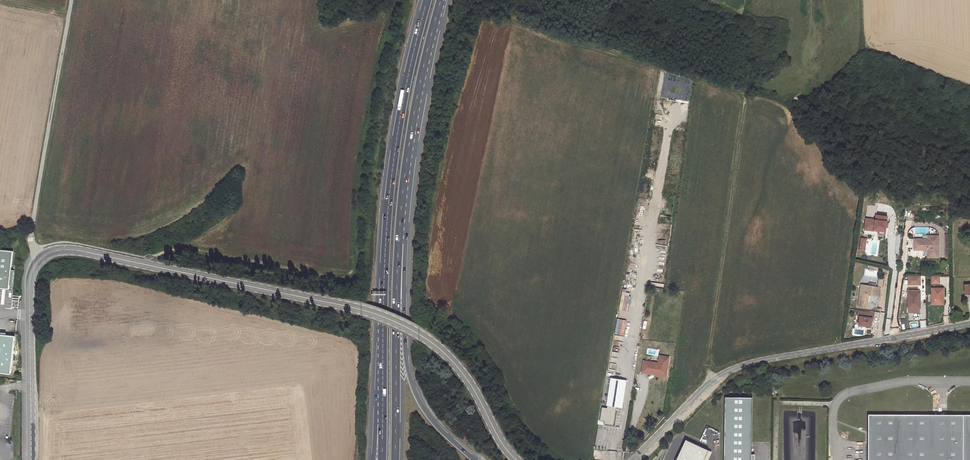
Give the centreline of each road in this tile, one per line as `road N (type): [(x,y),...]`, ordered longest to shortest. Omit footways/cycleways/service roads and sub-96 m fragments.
road 1 (unclassified): [(516,459),(457,366),(398,323),(61,249),(42,255),(30,279),(32,459)]
road 2 (track): [(712,381),(742,95),(512,16)]
road 3 (motorway): [(427,0),(389,199),(382,425)]
road 4 (unclassified): [(634,459),(731,369),(969,324)]
road 5 (motorway): [(397,277),(407,157),(441,0)]
road 6 (track): [(42,255),(31,238),(33,221),(69,16)]
road 7 (motorway): [(475,459),(416,393),(397,277)]
road 8 (motorway): [(395,459),(397,277)]

